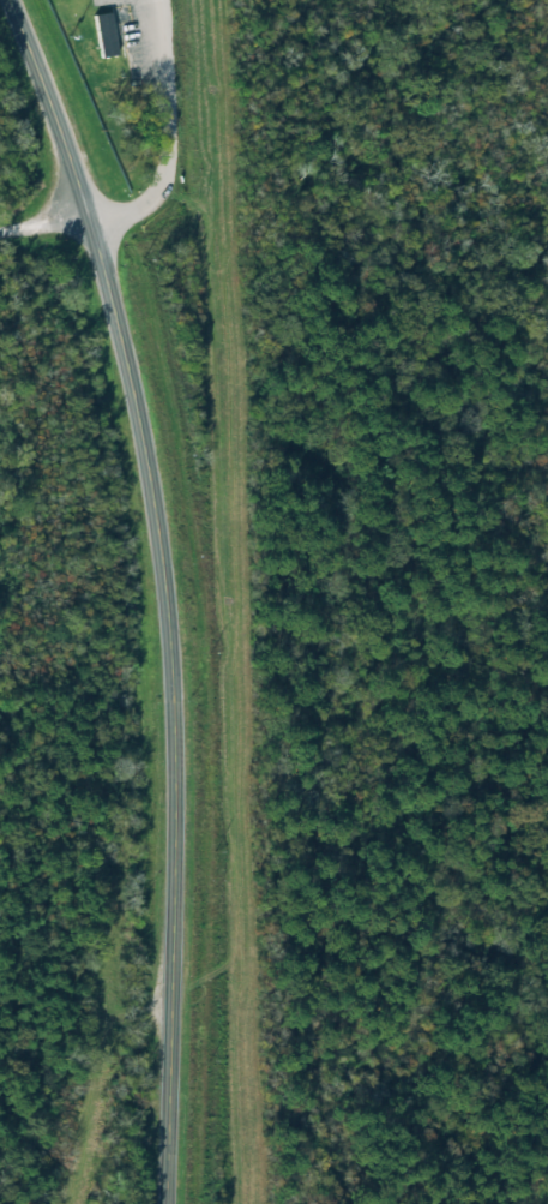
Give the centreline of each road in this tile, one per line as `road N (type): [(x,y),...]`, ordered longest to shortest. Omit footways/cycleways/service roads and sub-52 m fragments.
road 1 (secondary): [(10,0),(89,216),(141,432),(174,703),(171,992)]
road 2 (residential): [(89,216),(141,208),(163,178),(161,0)]
road 3 (track): [(171,992),(116,1022),(102,1049),(66,1203)]
road 4 (secondary): [(171,992),(168,1203)]

